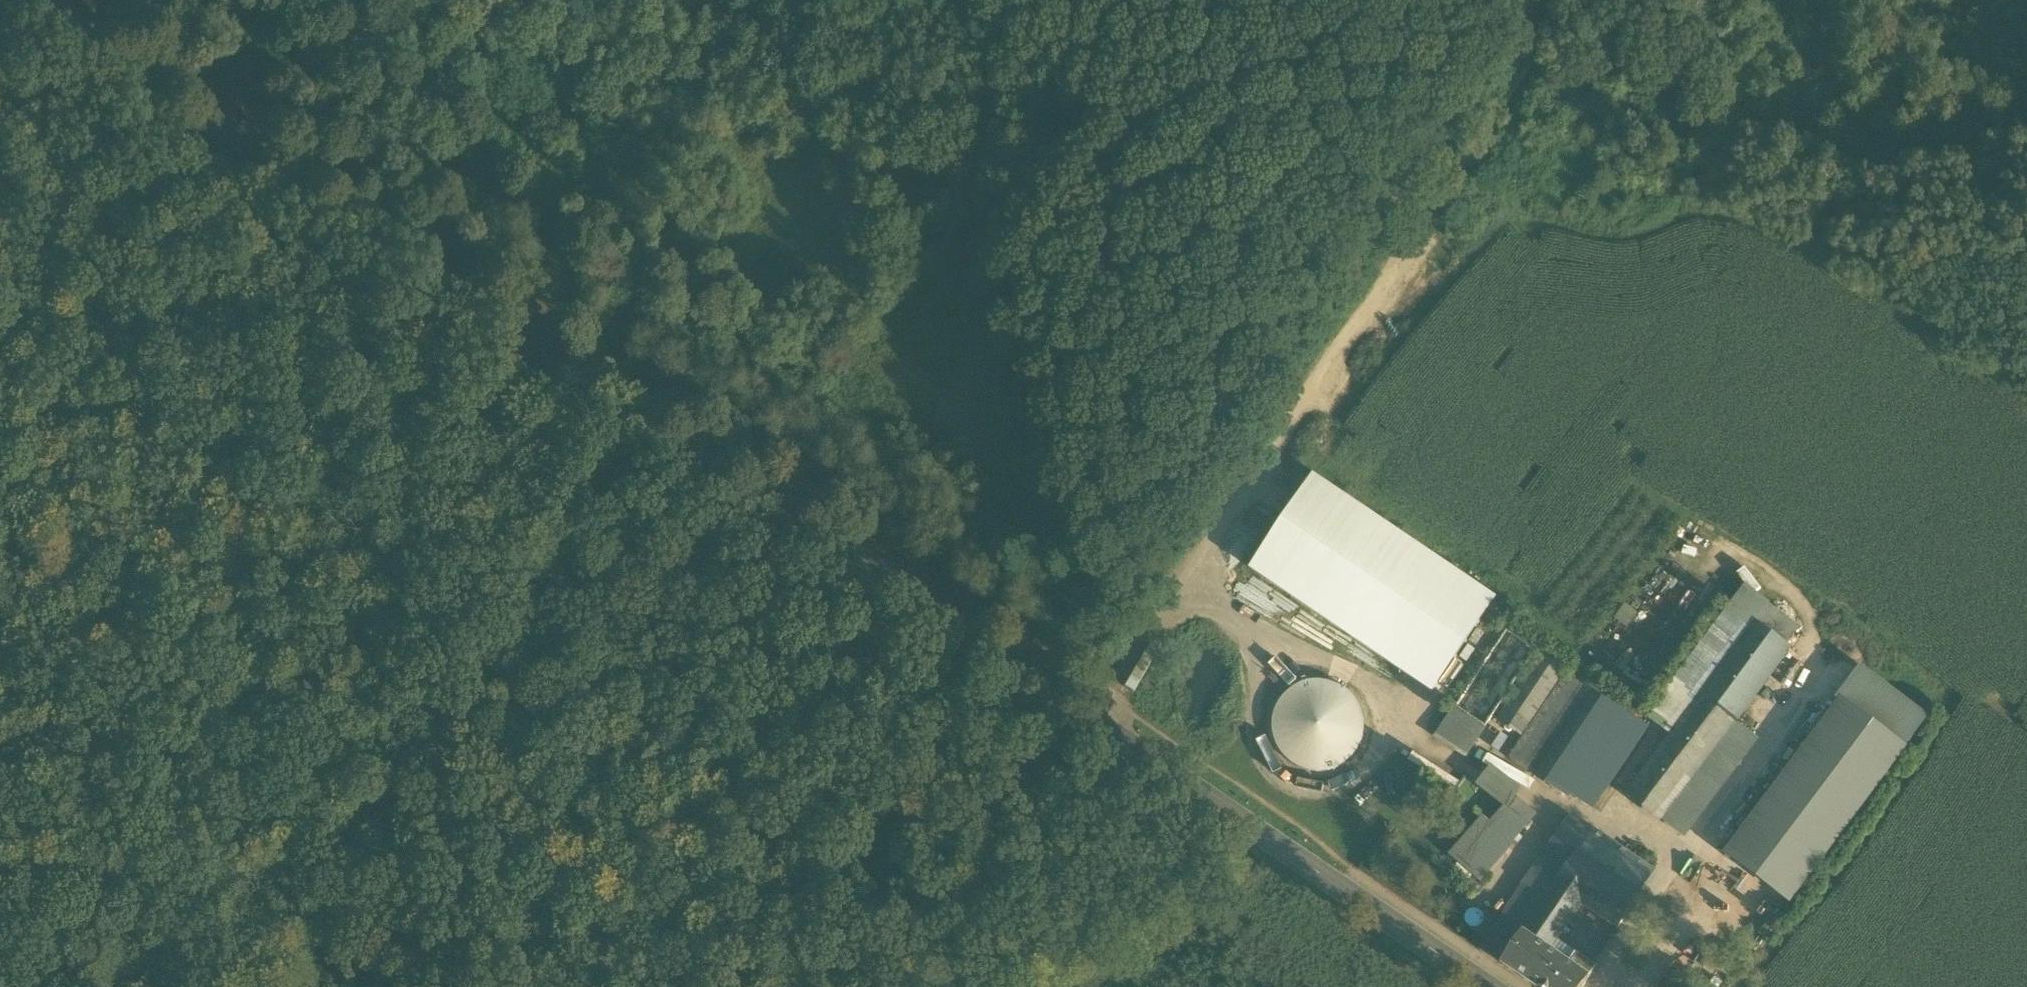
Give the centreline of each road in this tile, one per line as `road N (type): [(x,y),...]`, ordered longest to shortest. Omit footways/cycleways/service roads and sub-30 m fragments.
road 1 (secondary): [(1480,986),(34,0)]
road 2 (track): [(1544,0),(1520,97),(1425,220),(1116,710)]
road 3 (track): [(320,850),(371,811),(446,705),(584,567),(682,445)]
road 4 (track): [(965,636),(908,703),(846,862),(839,986)]

